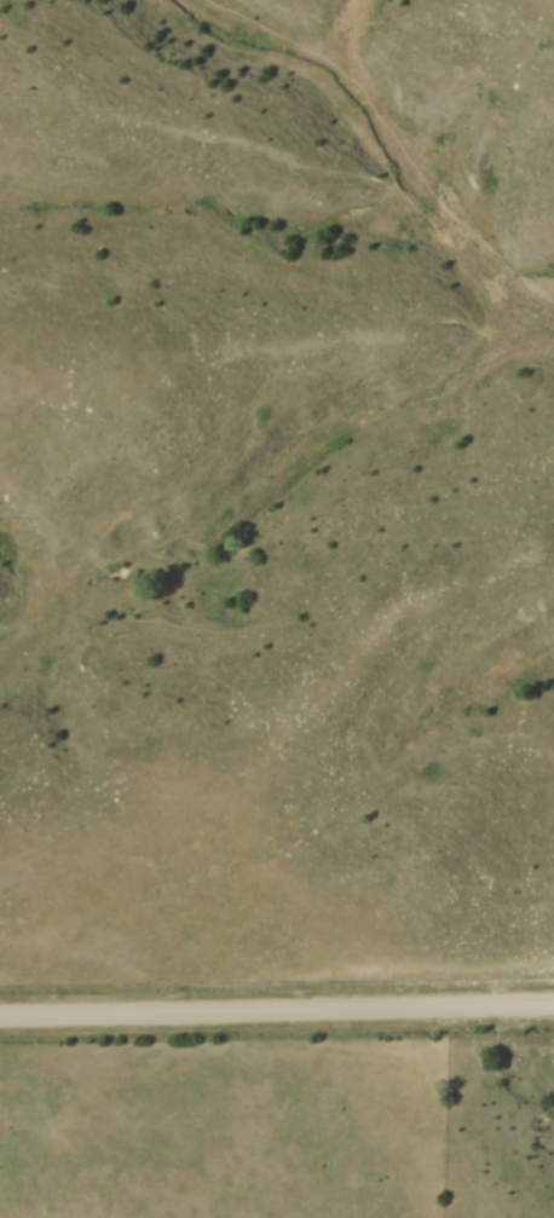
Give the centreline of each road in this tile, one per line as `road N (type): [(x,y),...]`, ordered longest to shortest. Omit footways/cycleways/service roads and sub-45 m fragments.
road 1 (tertiary): [(553,1001),(0,1011)]

